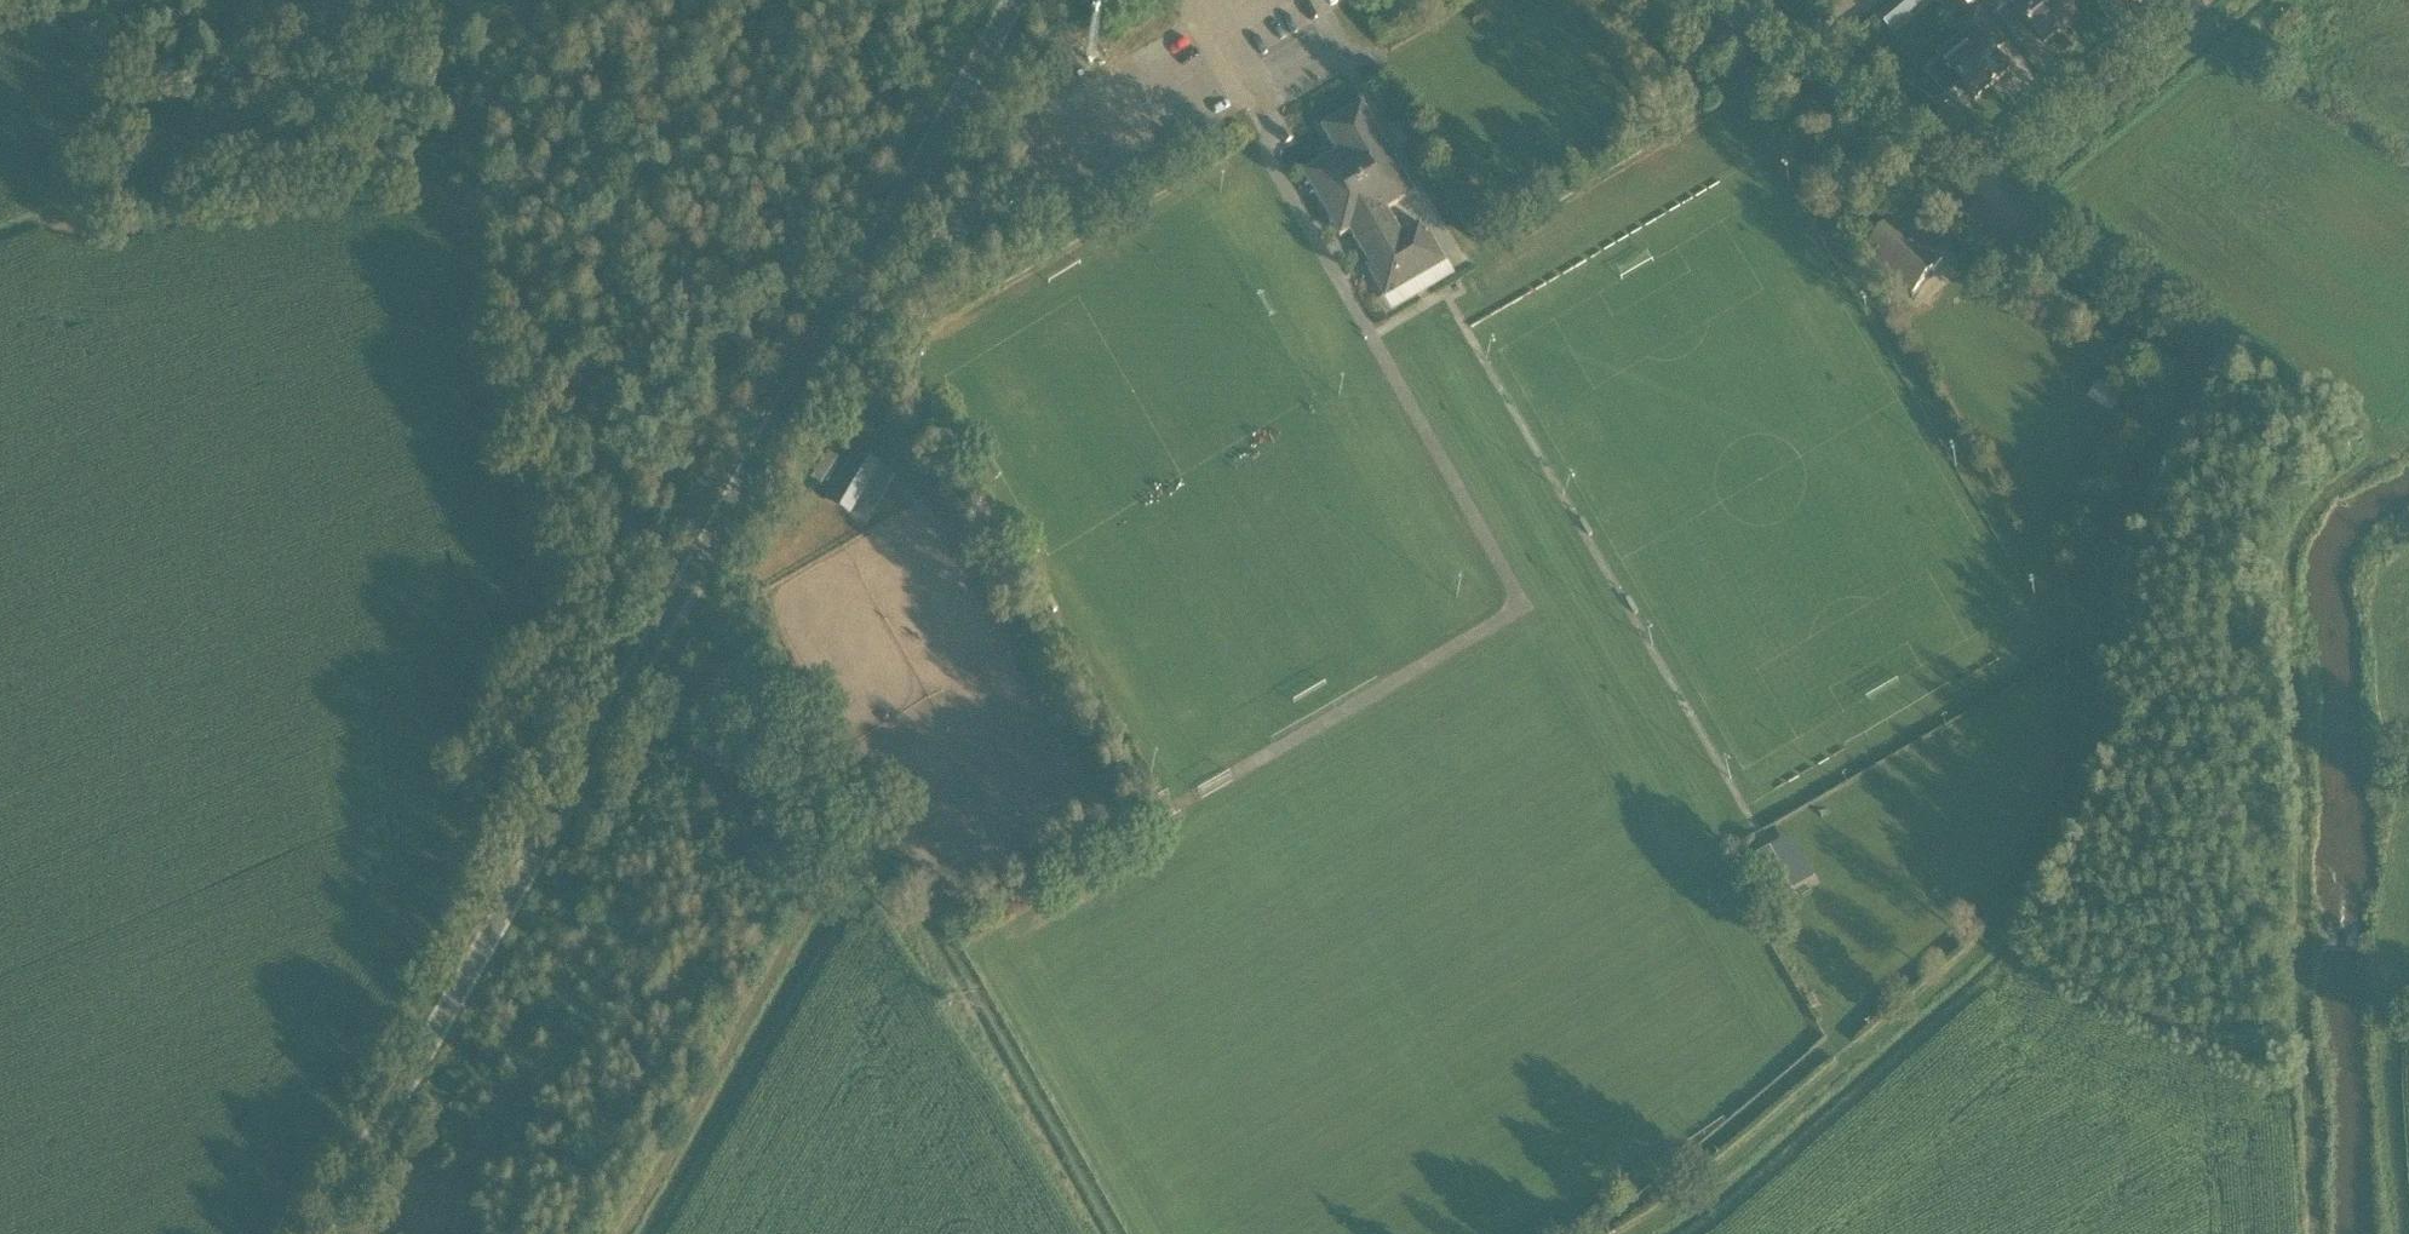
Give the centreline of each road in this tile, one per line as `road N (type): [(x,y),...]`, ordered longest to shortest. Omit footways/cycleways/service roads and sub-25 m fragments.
road 1 (unclassified): [(323,1233),(1015,0)]
road 2 (track): [(283,118),(386,164),(442,203),(526,320),(677,601)]
road 3 (residential): [(1803,56),(1984,173),(2196,0)]
road 4 (track): [(186,152),(283,118),(548,0)]
road 5 (track): [(0,28),(186,152)]
road 6 (track): [(0,232),(186,152)]

